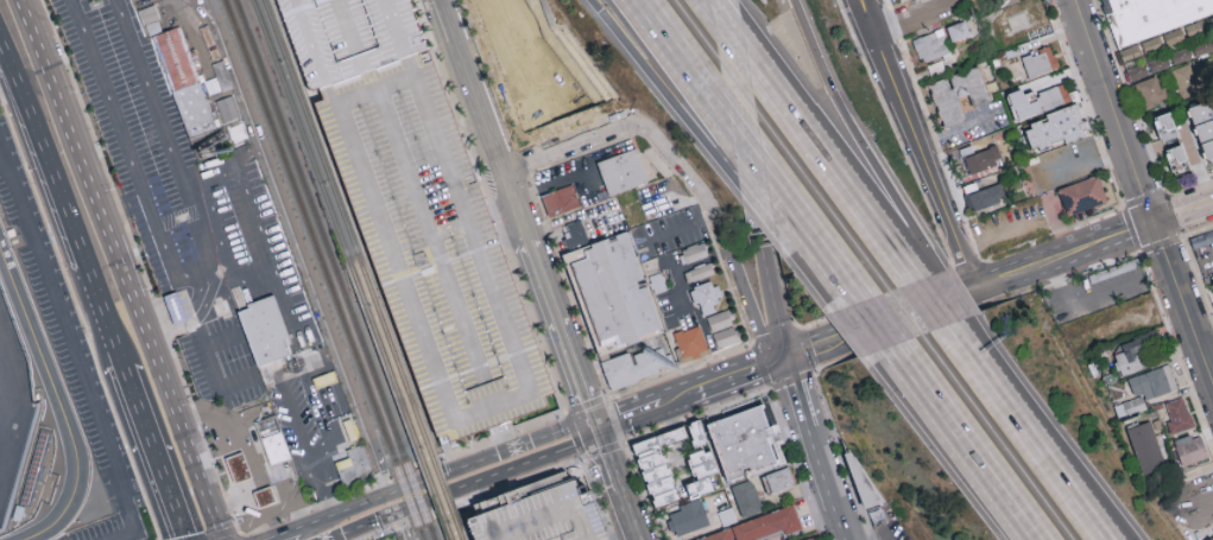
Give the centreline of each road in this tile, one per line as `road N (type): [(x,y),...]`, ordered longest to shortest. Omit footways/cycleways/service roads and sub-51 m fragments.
road 1 (primary): [(220,539),(18,0)]
road 2 (residential): [(206,0),(394,494)]
road 3 (secondary): [(1151,224),(784,362)]
road 4 (secondary): [(784,362),(721,0)]
road 5 (primary): [(0,46),(124,366)]
road 6 (motorway): [(930,273),(825,94),(786,0)]
road 7 (residential): [(784,362),(762,332),(713,210),(661,138),(631,128)]
road 8 (residential): [(975,288),(872,36)]
road 9 (motorway): [(908,281),(744,68)]
road 10 (secondary): [(441,0),(530,241)]
road 11 (residential): [(1151,224),(1073,0)]
road 12 (motorway): [(586,0),(734,182)]
road 13 (secondary): [(596,427),(545,433),(394,494)]
road 14 (secondary): [(400,510),(561,450),(596,427)]
road 15 (motorway): [(897,347),(1019,510)]
road 16 (secondary): [(530,241),(596,427)]
road 17 (primary): [(124,366),(187,539)]
road 18 (tertiary): [(1212,391),(1151,224)]
road 19 (motorway): [(764,163),(864,301)]
road 20 (motorway): [(641,0),(726,110)]
road 21 (residential): [(631,128),(503,171)]
road 22 (motorway): [(1021,436),(943,329)]
road 23 (motorway): [(1099,539),(1021,436)]
road 24 (motorway): [(1021,436),(965,323)]

